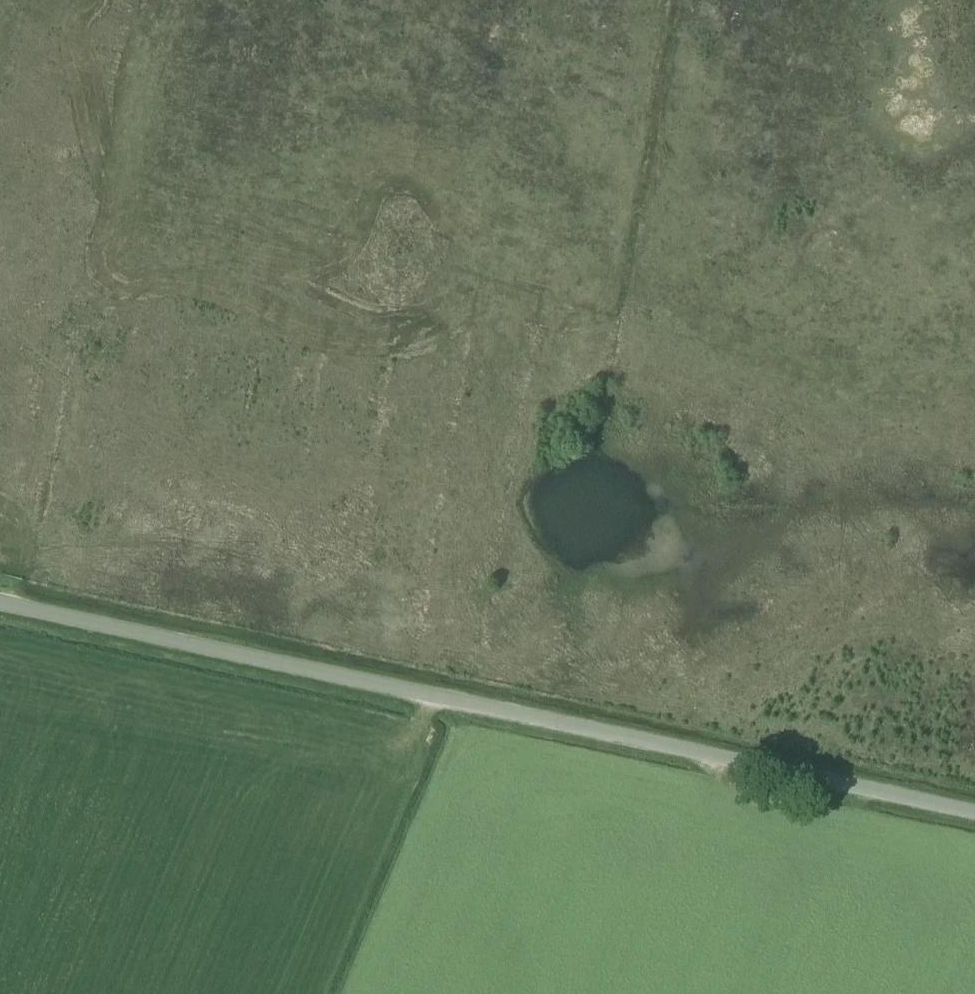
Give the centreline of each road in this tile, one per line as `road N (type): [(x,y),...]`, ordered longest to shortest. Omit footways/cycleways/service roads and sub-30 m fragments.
road 1 (unclassified): [(974,815),(0,603)]

